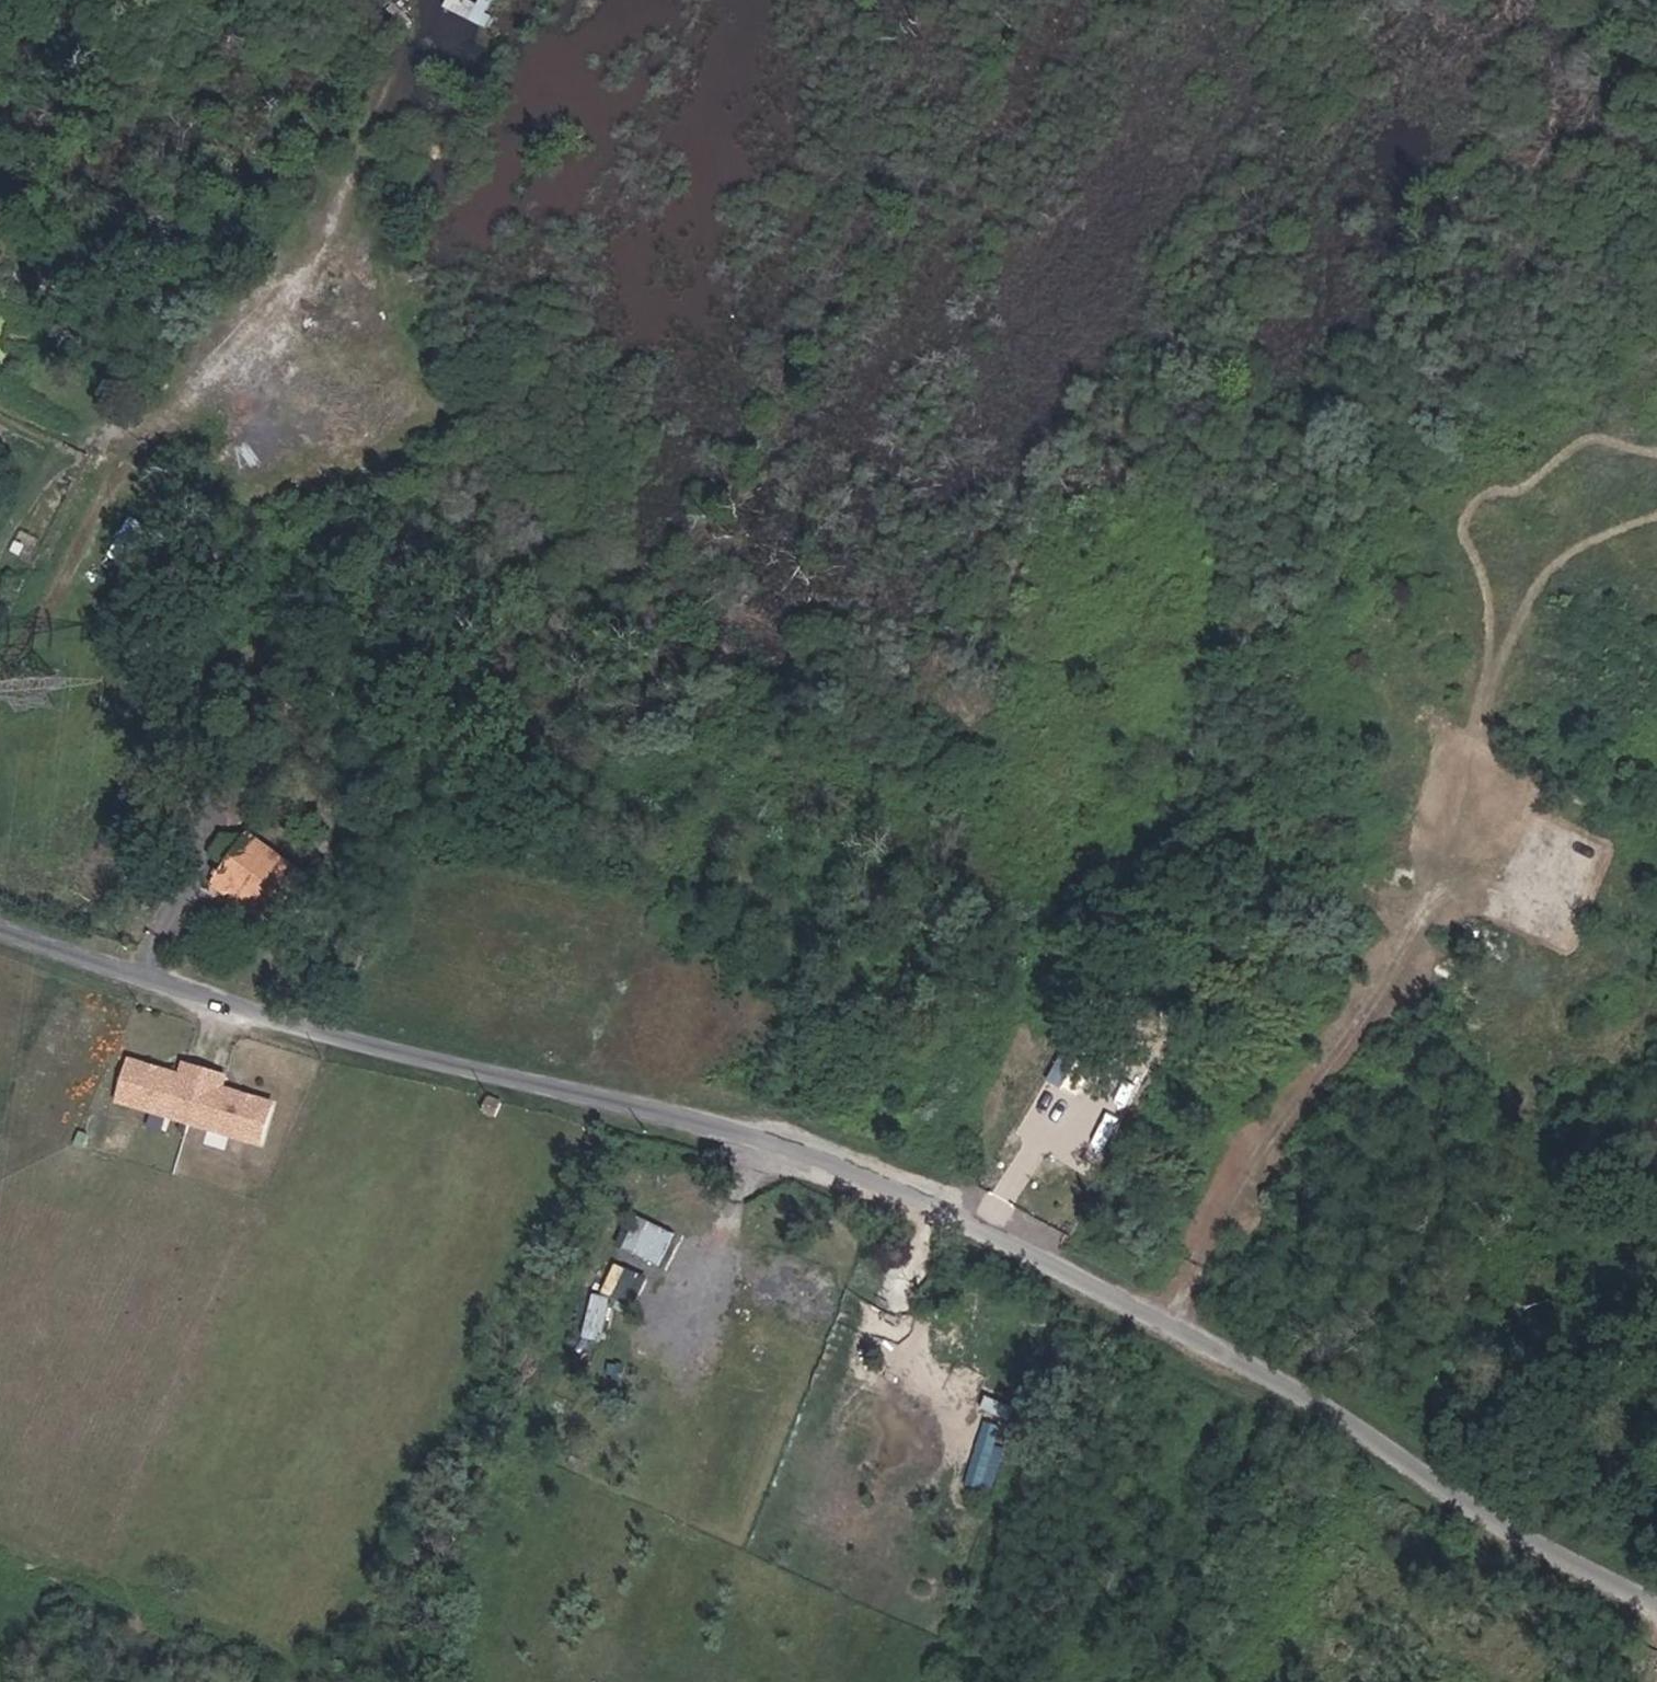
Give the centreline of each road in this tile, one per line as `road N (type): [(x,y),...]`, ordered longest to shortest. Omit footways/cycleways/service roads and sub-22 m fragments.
road 1 (residential): [(1656,1599),(1498,1525),(1284,1385),(832,1155),(170,985),(0,923)]

